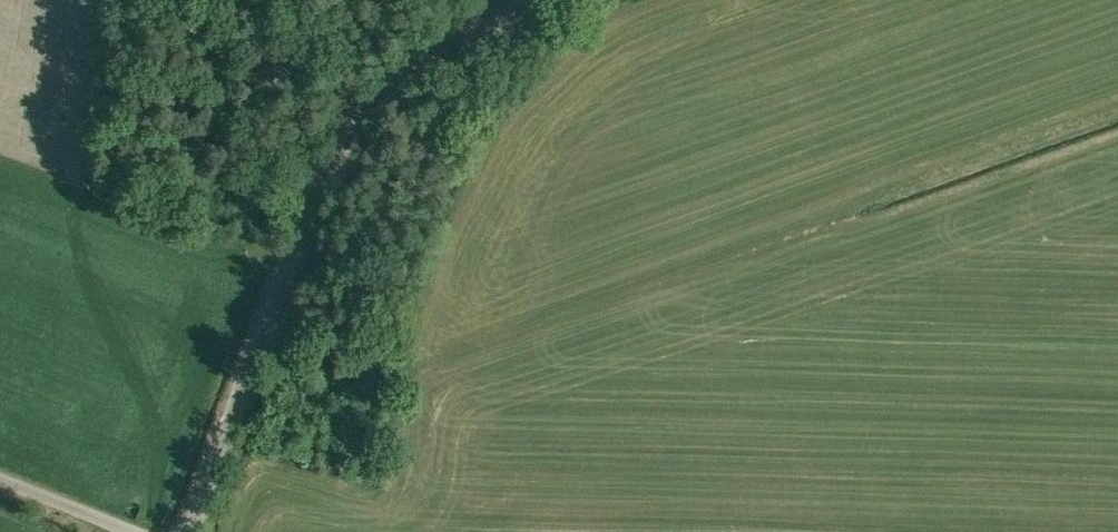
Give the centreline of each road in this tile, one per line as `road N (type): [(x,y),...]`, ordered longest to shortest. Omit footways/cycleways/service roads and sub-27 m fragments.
road 1 (unclassified): [(192,531),(352,133),(422,65),(546,0)]

